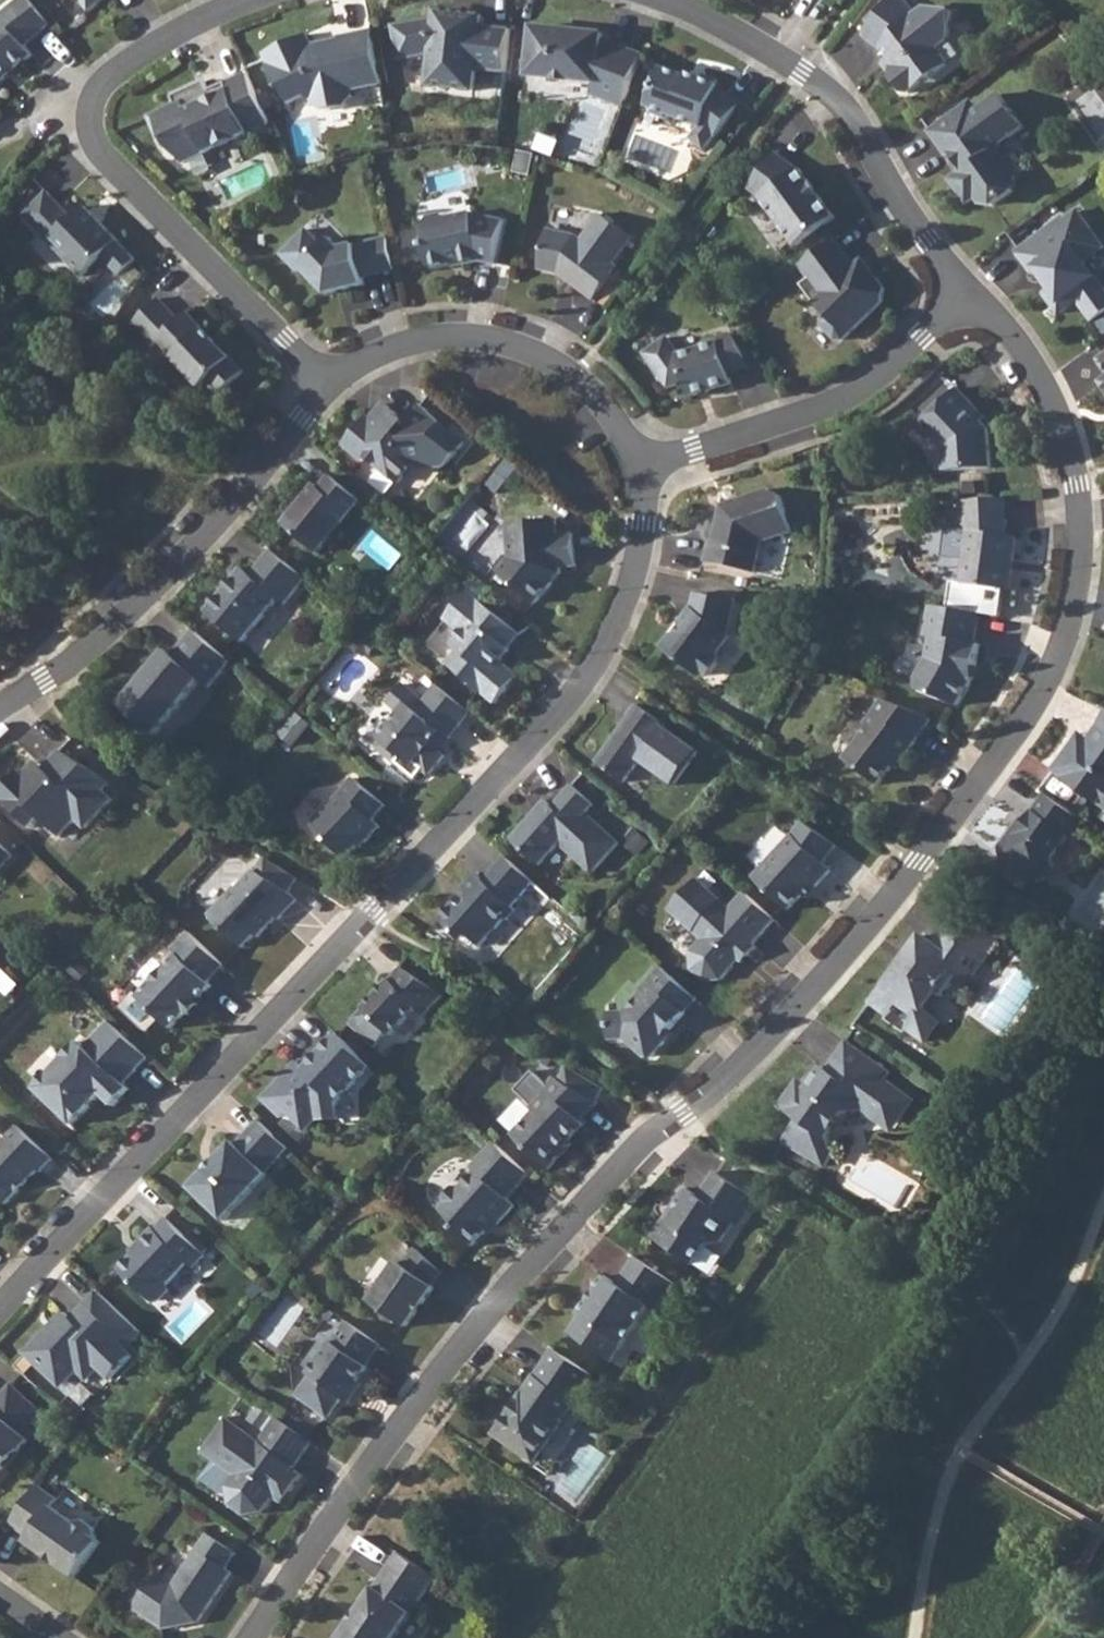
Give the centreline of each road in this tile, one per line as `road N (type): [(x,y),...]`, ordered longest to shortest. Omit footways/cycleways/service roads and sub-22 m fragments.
road 1 (residential): [(258,1637),(371,1471),(556,1243),(643,1144),(724,1087),(803,1010),(922,867),(1048,685),(1074,619),(1079,489),(1059,415),(1014,336),(970,295)]
road 2 (residential): [(642,472),(646,528),(633,594),(606,657),(568,712),(0,1314)]
road 3 (residential): [(267,0),(170,41),(111,79),(94,107),(94,140),(331,386)]
road 4 (residential): [(0,715),(77,667),(208,537),(331,386)]
road 5 (residential): [(970,295),(923,243),(847,116),(739,32),(660,0)]
road 6 (residential): [(642,472),(853,402),(970,295)]
road 7 (residential): [(331,386),(410,345),(494,342),(568,374),(601,405),(642,472)]

